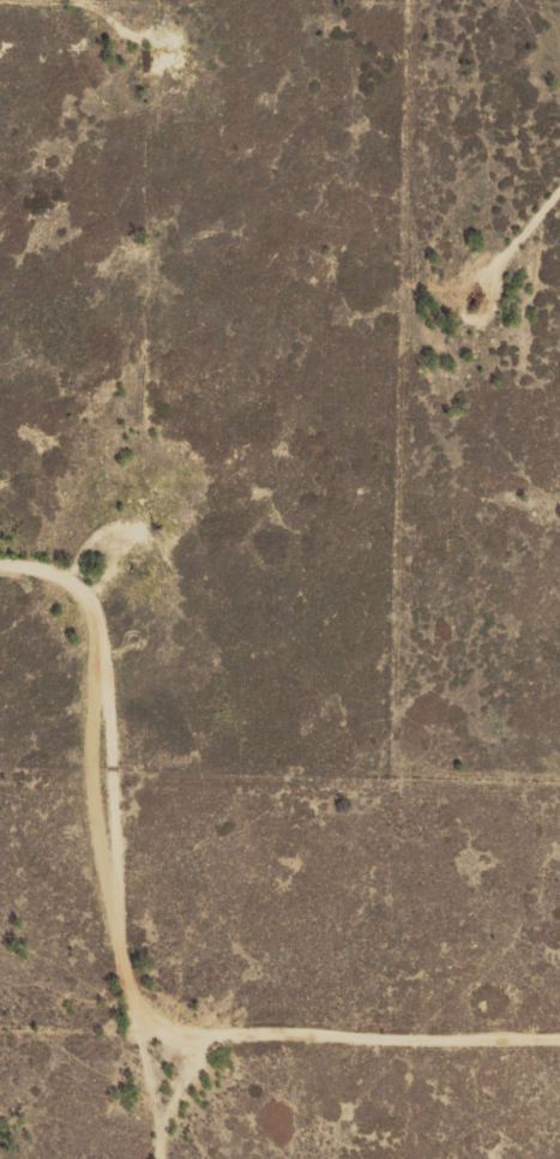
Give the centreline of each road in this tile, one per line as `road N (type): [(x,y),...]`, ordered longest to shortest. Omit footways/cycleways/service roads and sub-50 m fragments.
road 1 (track): [(559,534),(489,534),(199,492),(199,42),(0,28)]
road 2 (track): [(0,588),(126,601),(181,631),(205,716),(217,1063),(212,1158)]
road 3 (track): [(0,1057),(559,1071)]
road 4 (track): [(559,382),(477,284),(229,54),(205,60)]

